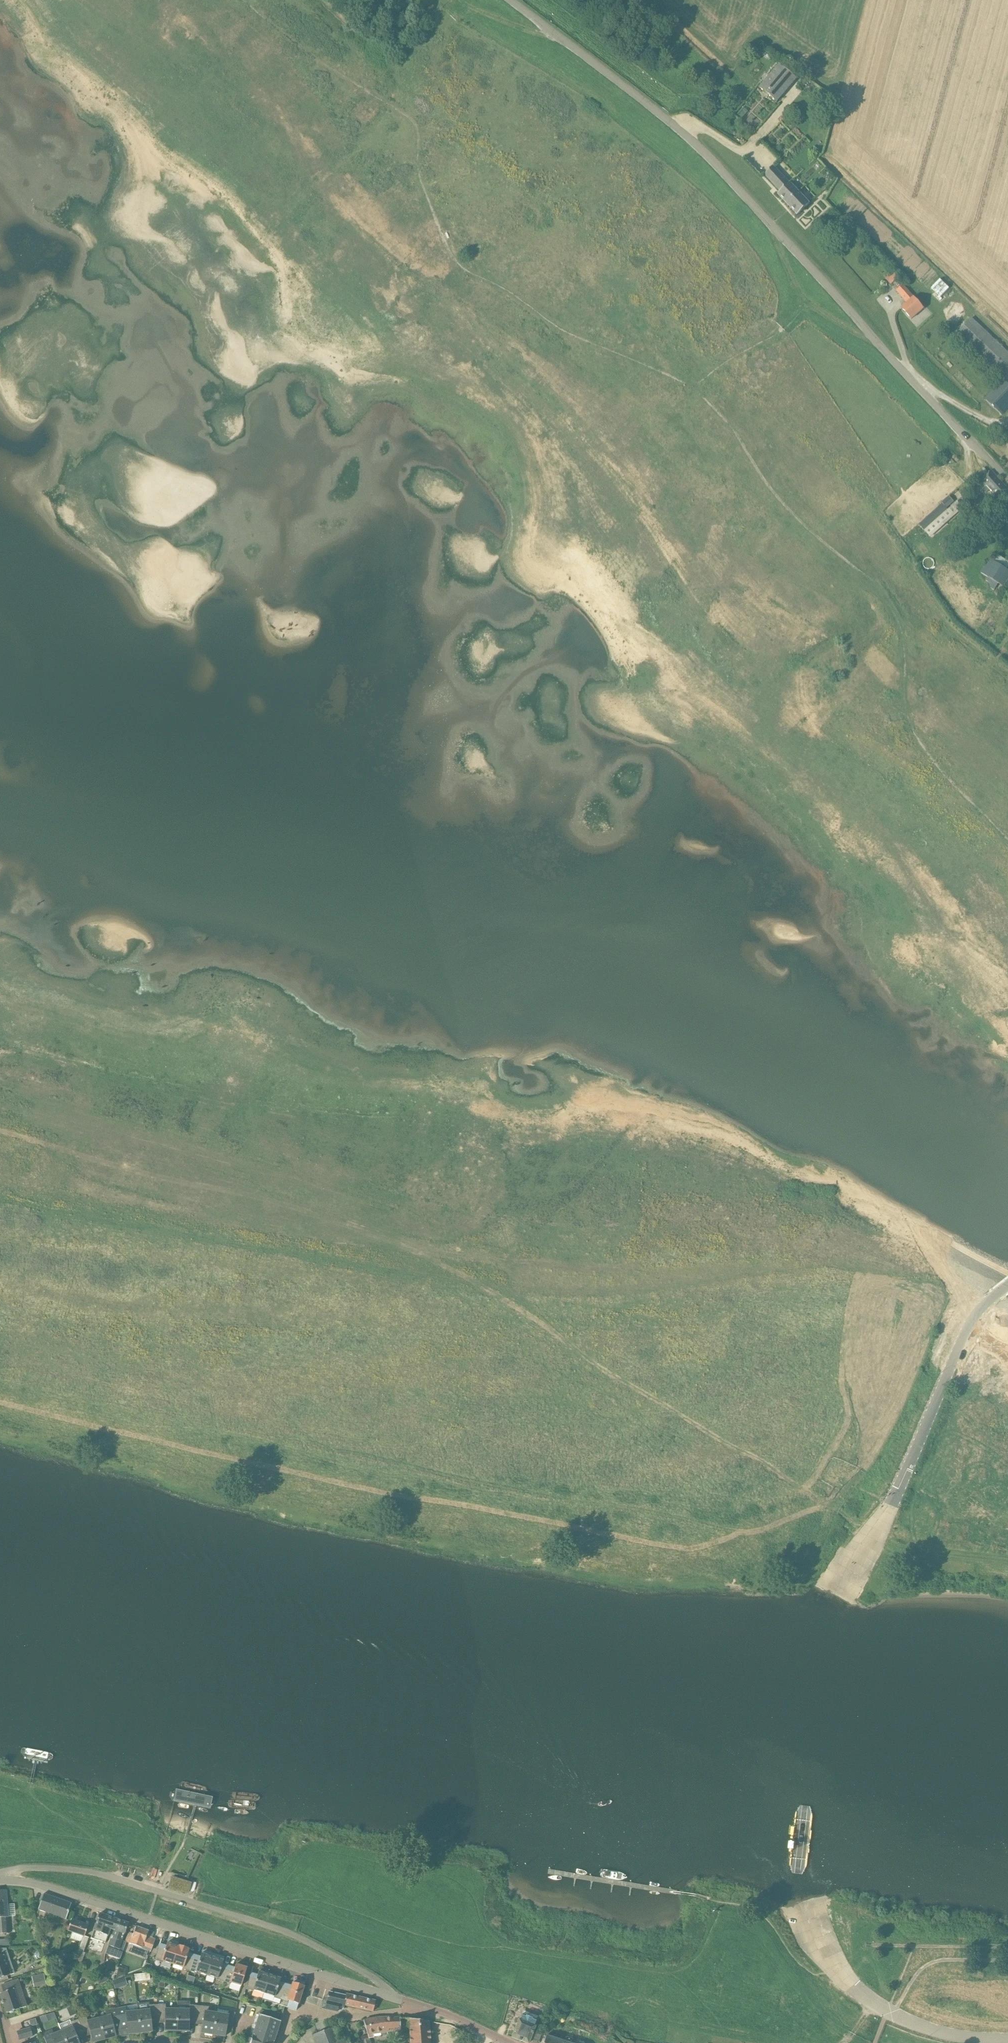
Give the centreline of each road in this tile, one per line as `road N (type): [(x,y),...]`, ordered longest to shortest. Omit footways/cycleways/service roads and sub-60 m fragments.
road 1 (tertiary): [(1007,482),(694,140),(513,0)]
road 2 (residential): [(0,1874),(72,1869),(135,1884),(296,1936),(373,1977),(391,1996)]
road 3 (residential): [(391,1996),(62,1892),(0,1880)]
road 4 (tertiary): [(853,1562),(896,1495),(974,1316),(1007,1286)]
road 5 (tertiary): [(1007,2039),(932,2030),(883,2009),(853,1985),(807,1914)]

